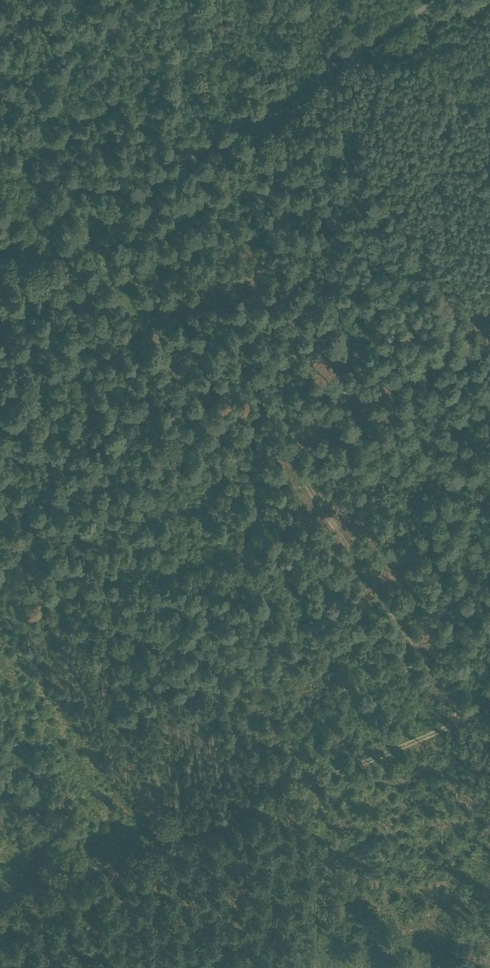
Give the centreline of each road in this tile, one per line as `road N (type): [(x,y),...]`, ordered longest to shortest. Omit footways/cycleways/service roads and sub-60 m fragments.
road 1 (track): [(85,226),(250,474),(289,450),(463,721)]
road 2 (track): [(0,899),(463,721)]
road 3 (track): [(438,0),(85,226)]
road 4 (track): [(194,156),(358,406),(289,450)]

